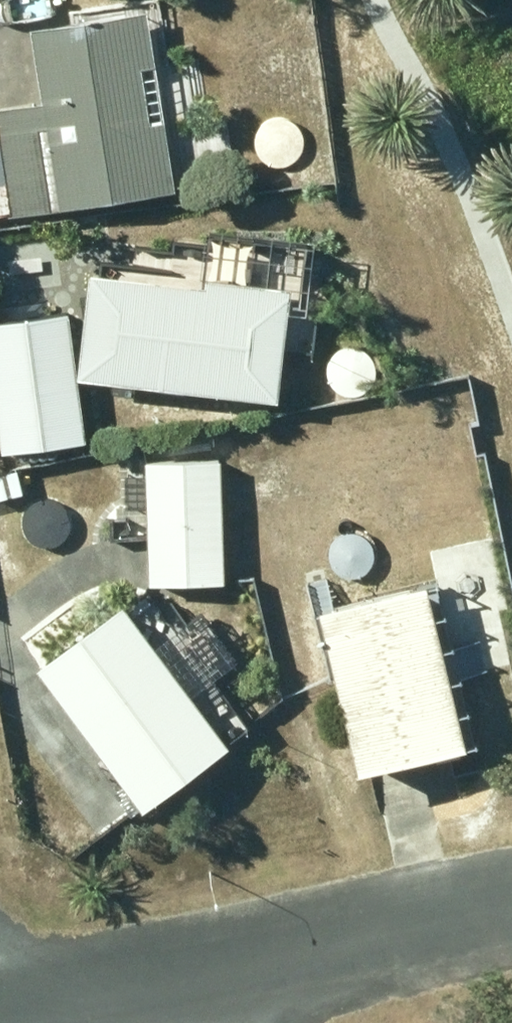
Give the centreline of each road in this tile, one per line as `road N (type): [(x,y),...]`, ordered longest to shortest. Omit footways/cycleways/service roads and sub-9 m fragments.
road 1 (residential): [(511,887),(175,947)]
road 2 (residential): [(175,947),(0,975)]

